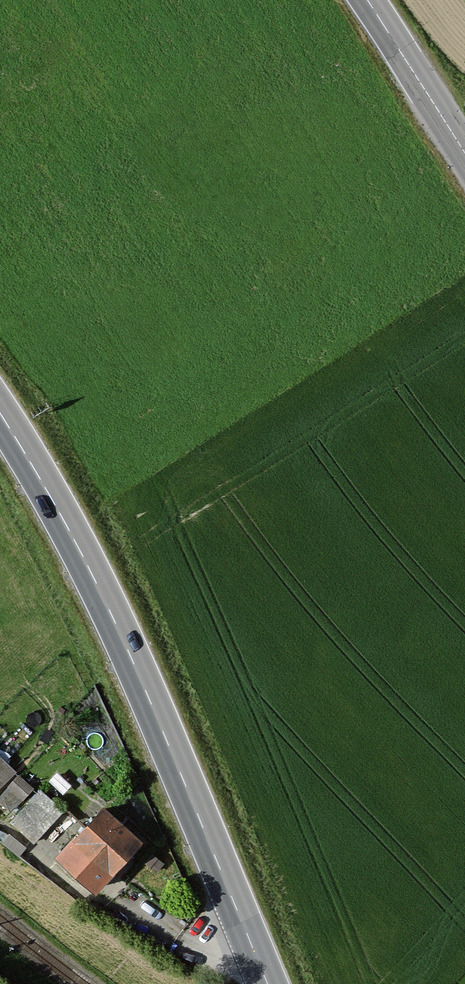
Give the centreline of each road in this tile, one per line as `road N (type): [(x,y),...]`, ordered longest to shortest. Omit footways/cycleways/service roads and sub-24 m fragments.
road 1 (secondary): [(267,983),(95,577),(0,412)]
road 2 (secondary): [(464,152),(367,0)]

